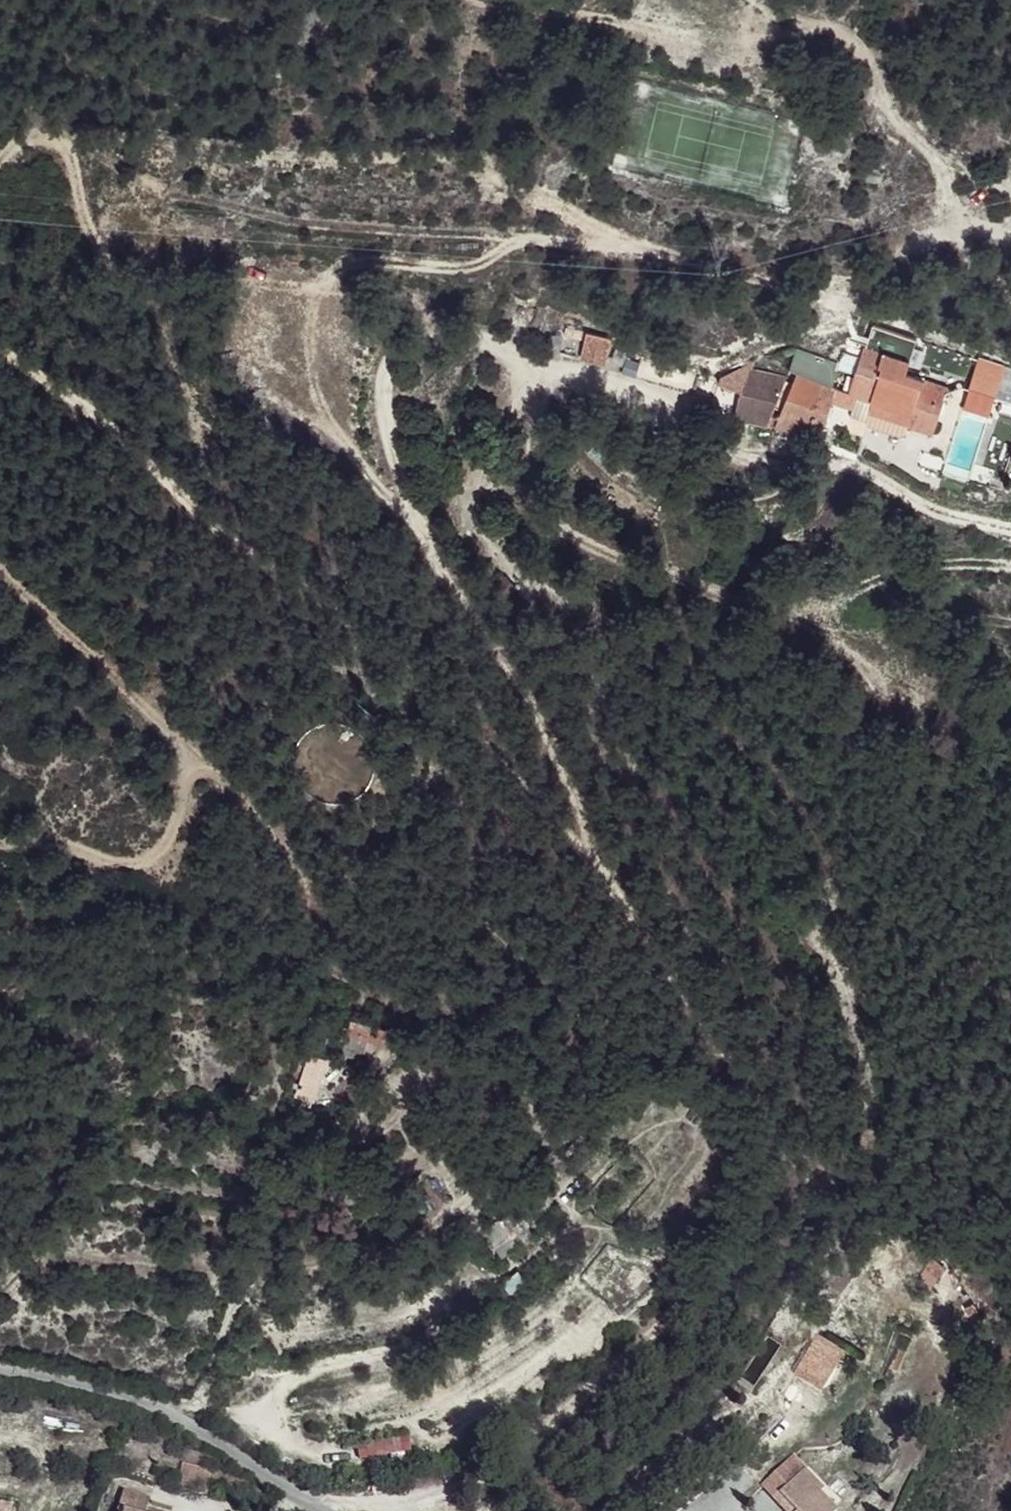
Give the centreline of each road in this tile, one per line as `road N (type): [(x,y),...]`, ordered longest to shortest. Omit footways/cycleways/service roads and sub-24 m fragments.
road 1 (residential): [(0,350),(459,716),(603,877),(761,1105),(770,1148),(736,1227),(707,1271),(555,1425),(494,1468),(420,1495),(305,1505)]
road 2 (unclassified): [(0,1370),(82,1382),(140,1403),(305,1505)]

